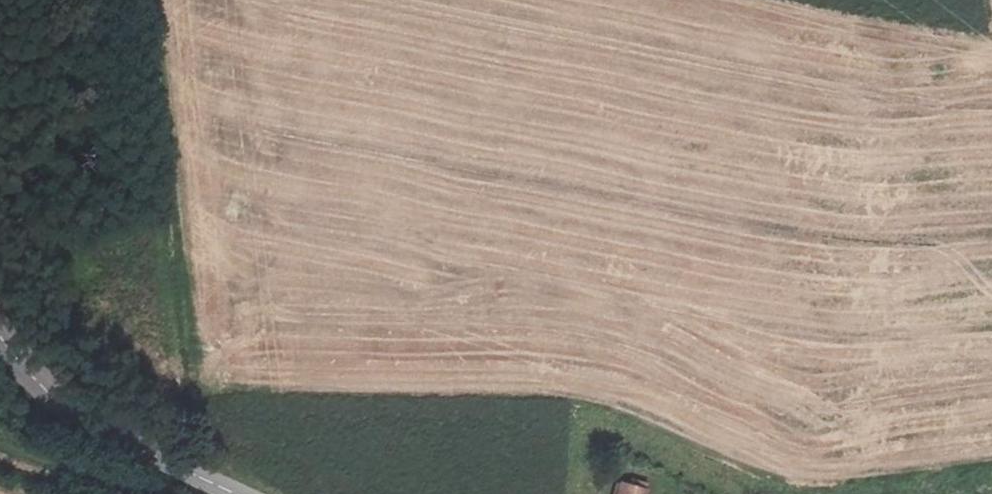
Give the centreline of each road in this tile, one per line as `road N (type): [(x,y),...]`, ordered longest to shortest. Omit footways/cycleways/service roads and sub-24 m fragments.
road 1 (unclassified): [(236,493),(51,391),(0,307)]

